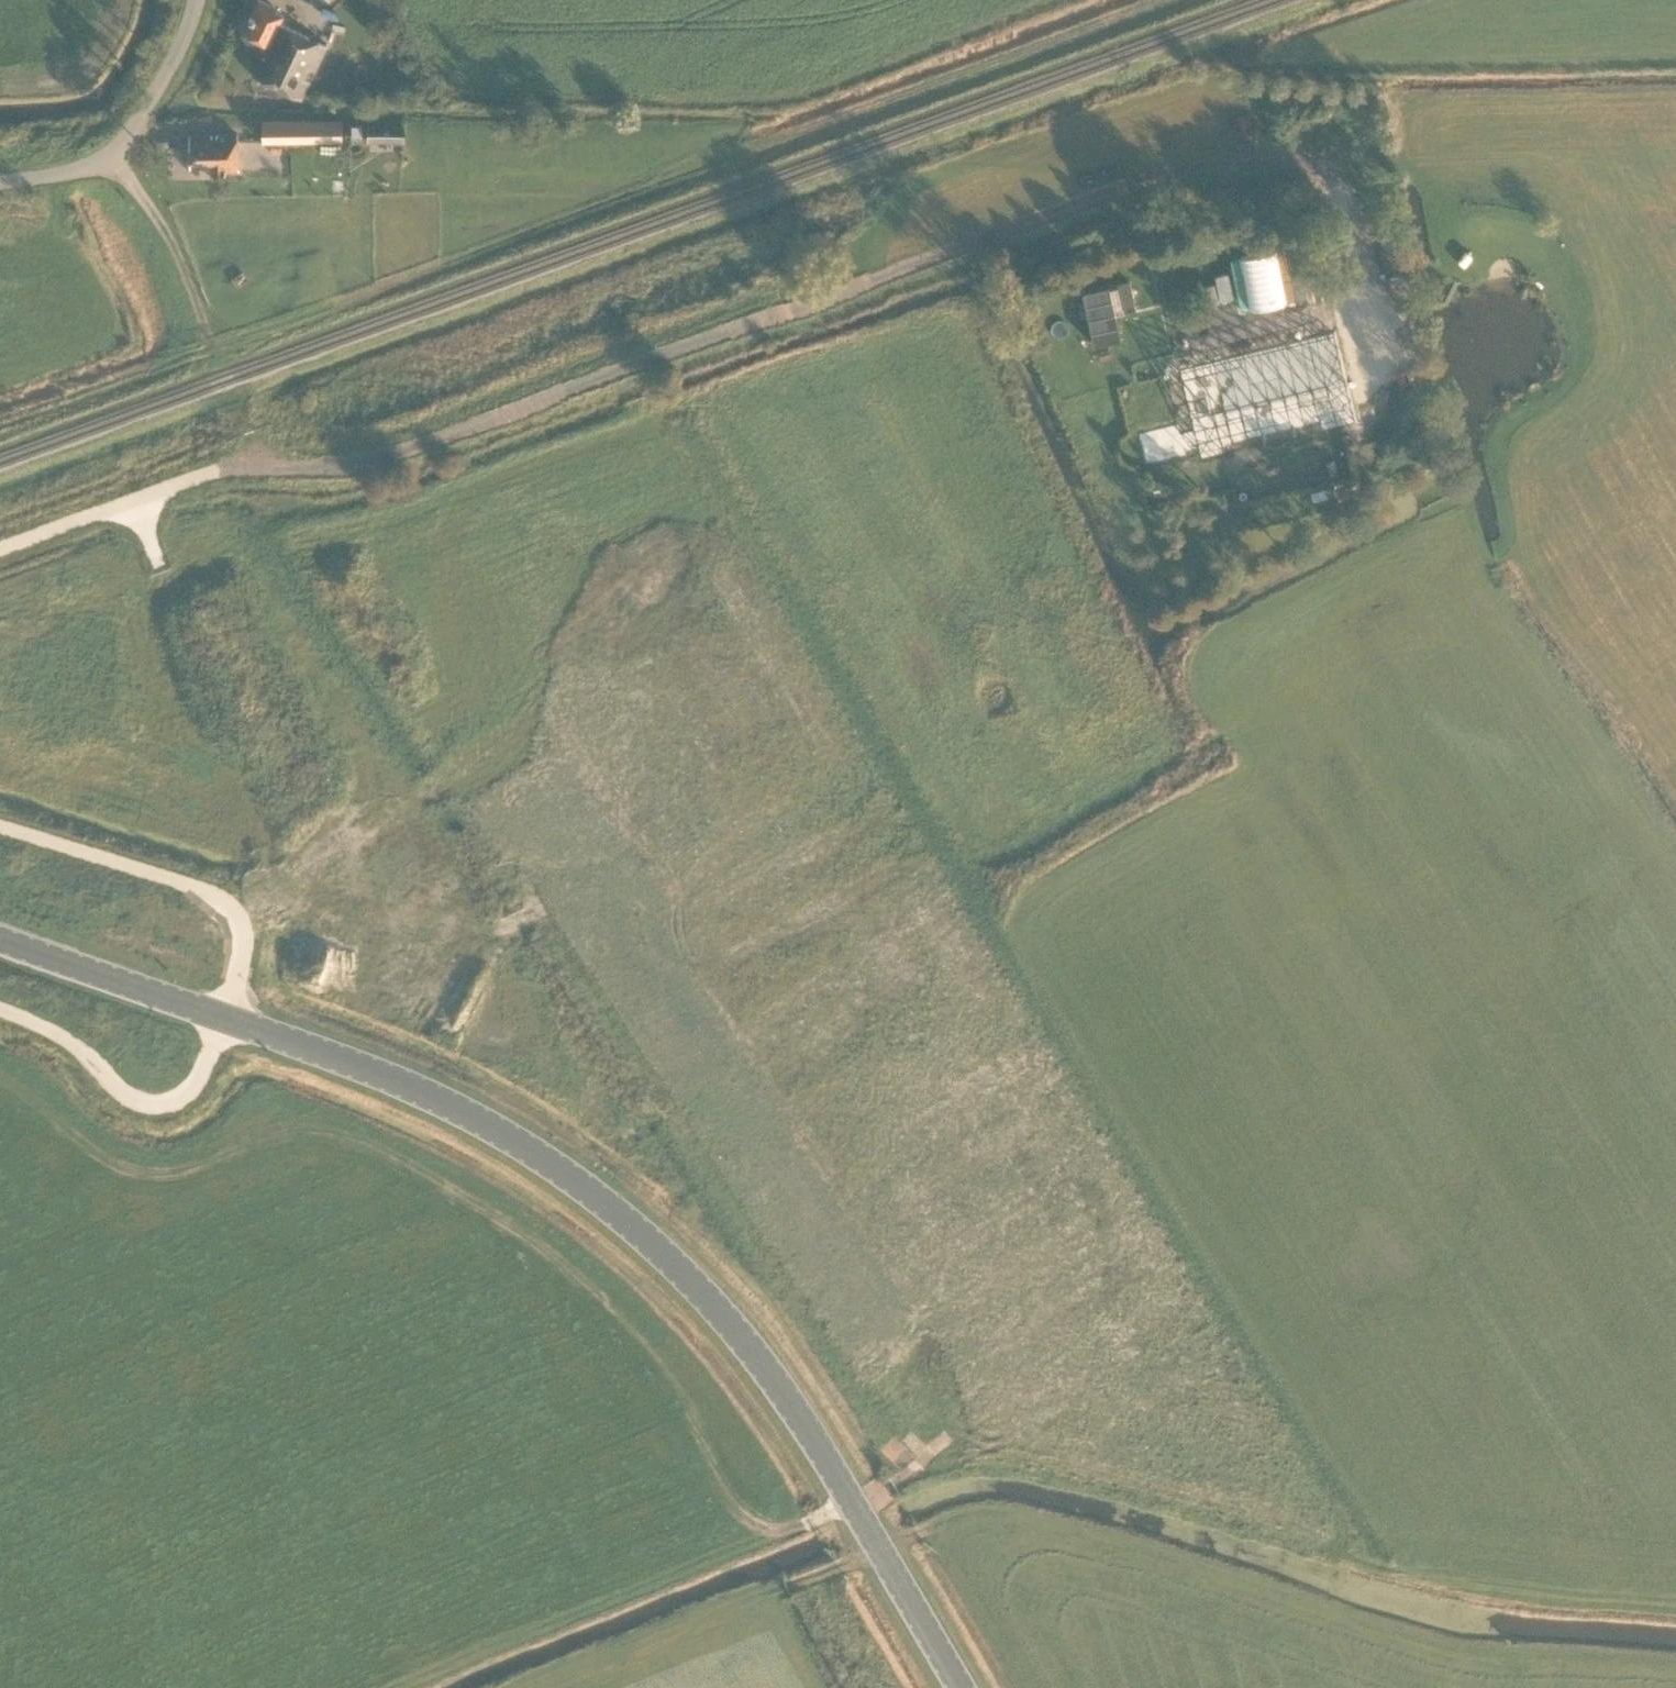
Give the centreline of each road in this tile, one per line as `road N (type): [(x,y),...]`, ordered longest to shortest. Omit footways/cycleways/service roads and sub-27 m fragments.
road 1 (secondary): [(961,1687),(765,1368),(664,1255),(579,1183),(437,1098),(0,937)]
road 2 (unclassified): [(0,180),(79,167),(120,145),(150,102),(196,0)]

